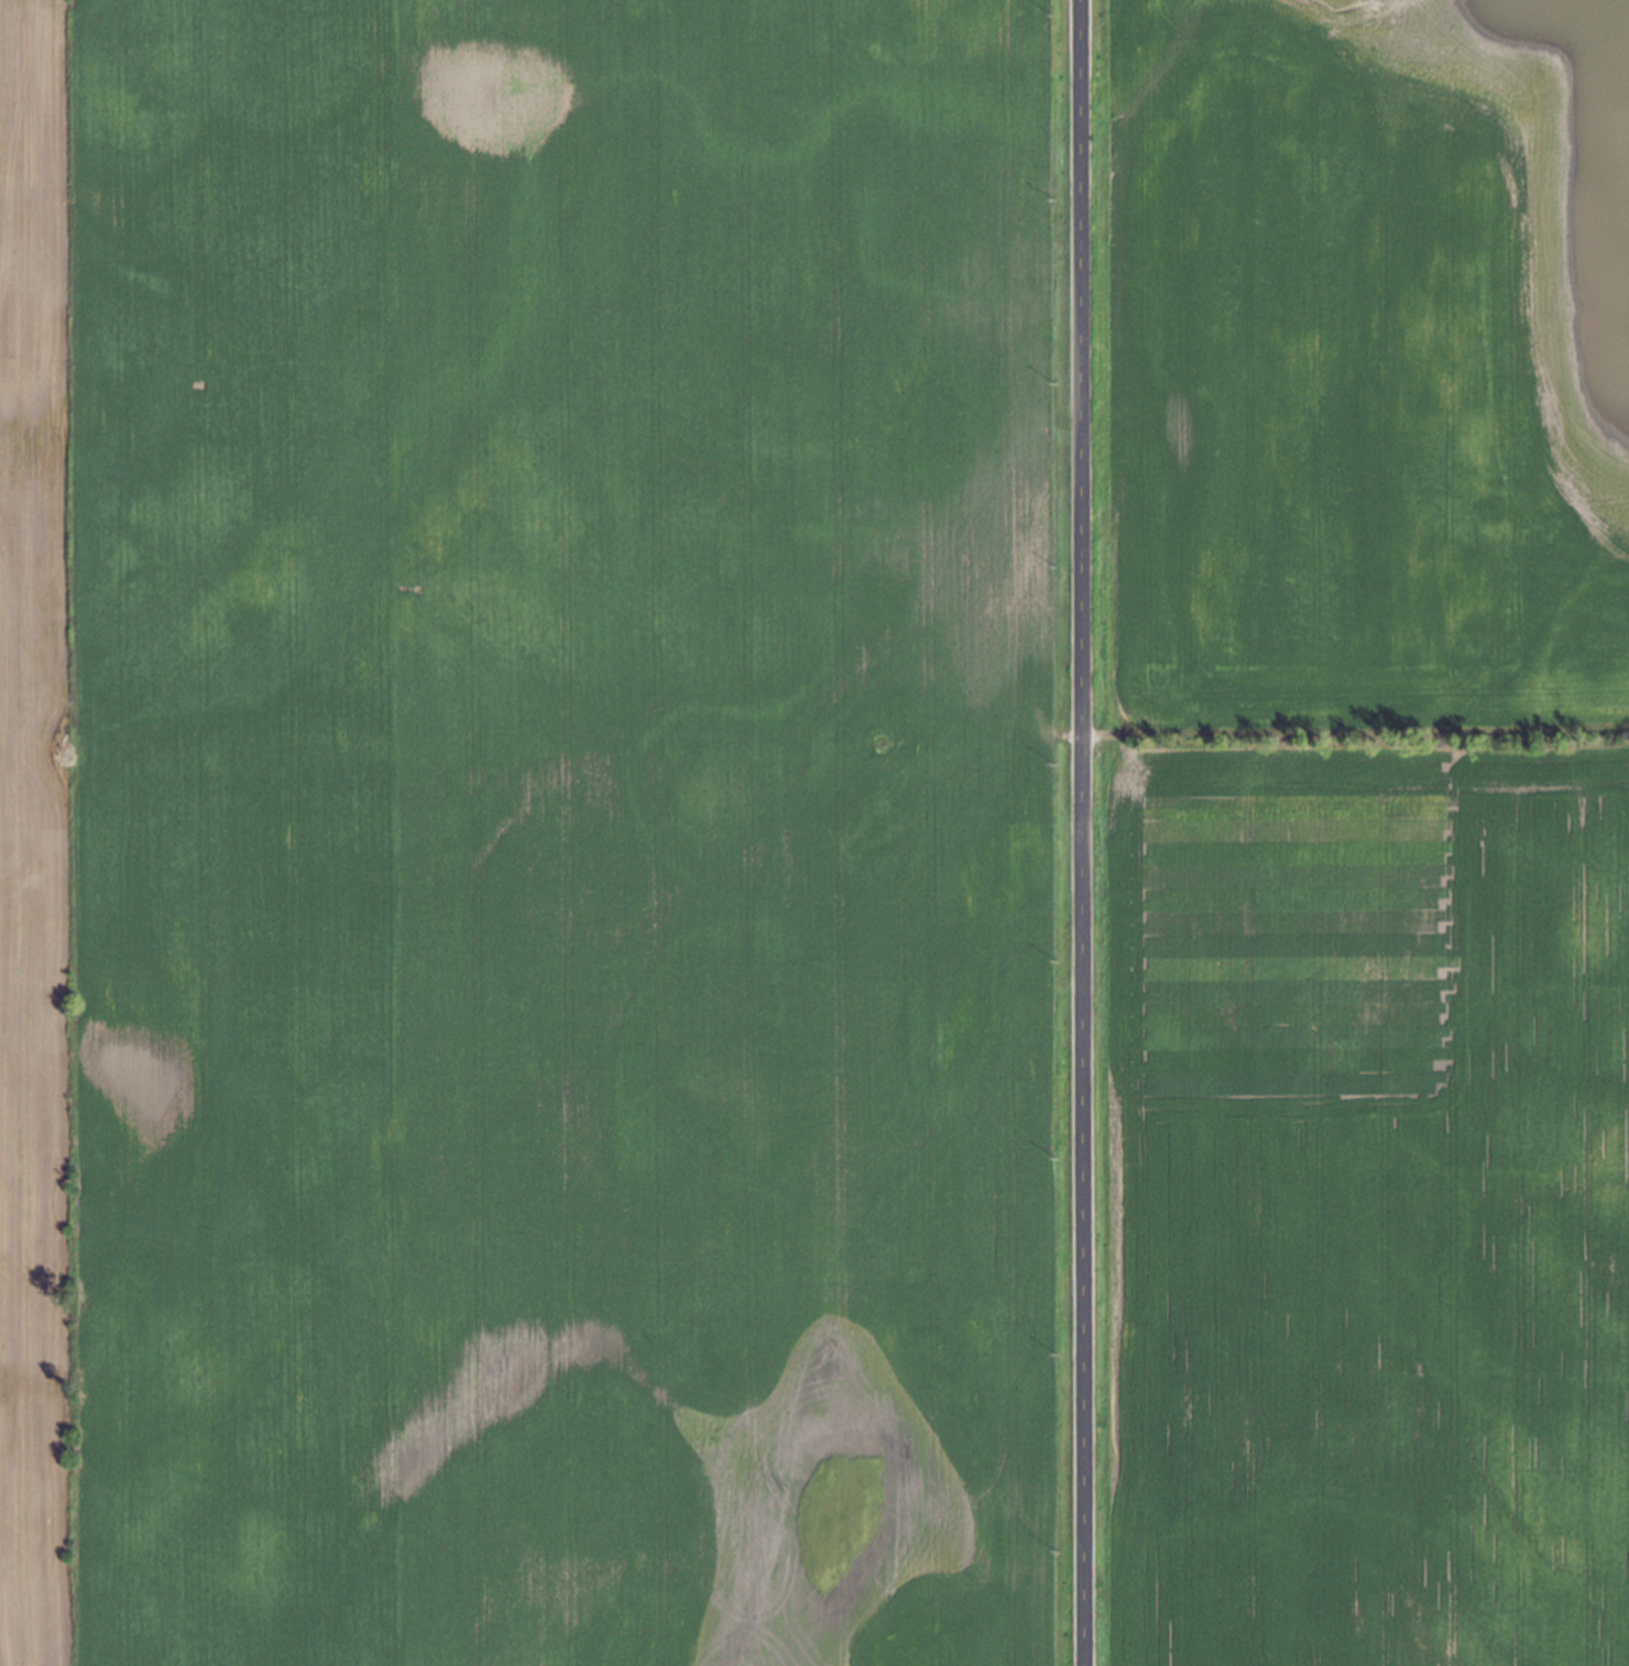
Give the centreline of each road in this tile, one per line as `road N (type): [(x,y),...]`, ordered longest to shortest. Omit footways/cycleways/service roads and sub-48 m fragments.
road 1 (residential): [(1079,0),(1081,1665)]

